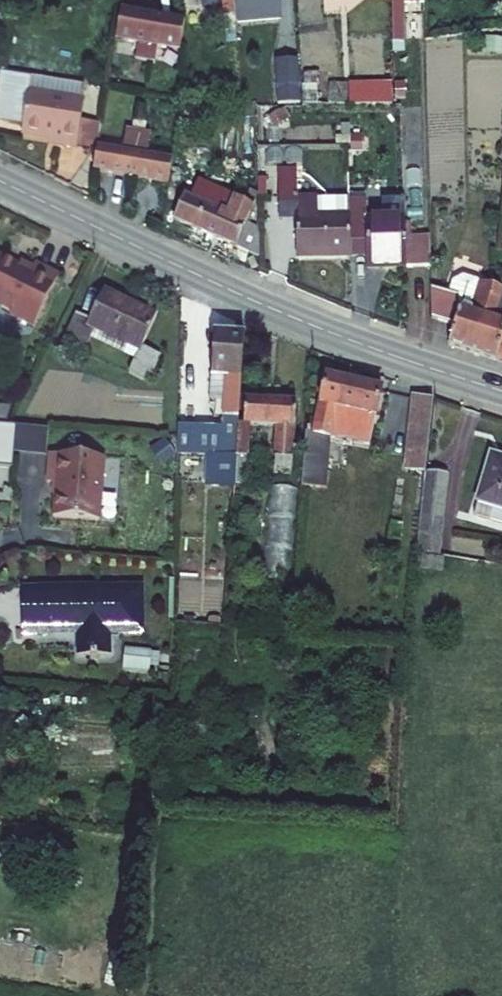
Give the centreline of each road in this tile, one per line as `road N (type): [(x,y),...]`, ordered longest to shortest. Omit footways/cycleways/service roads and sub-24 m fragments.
road 1 (tertiary): [(501,391),(298,320),(0,181)]

